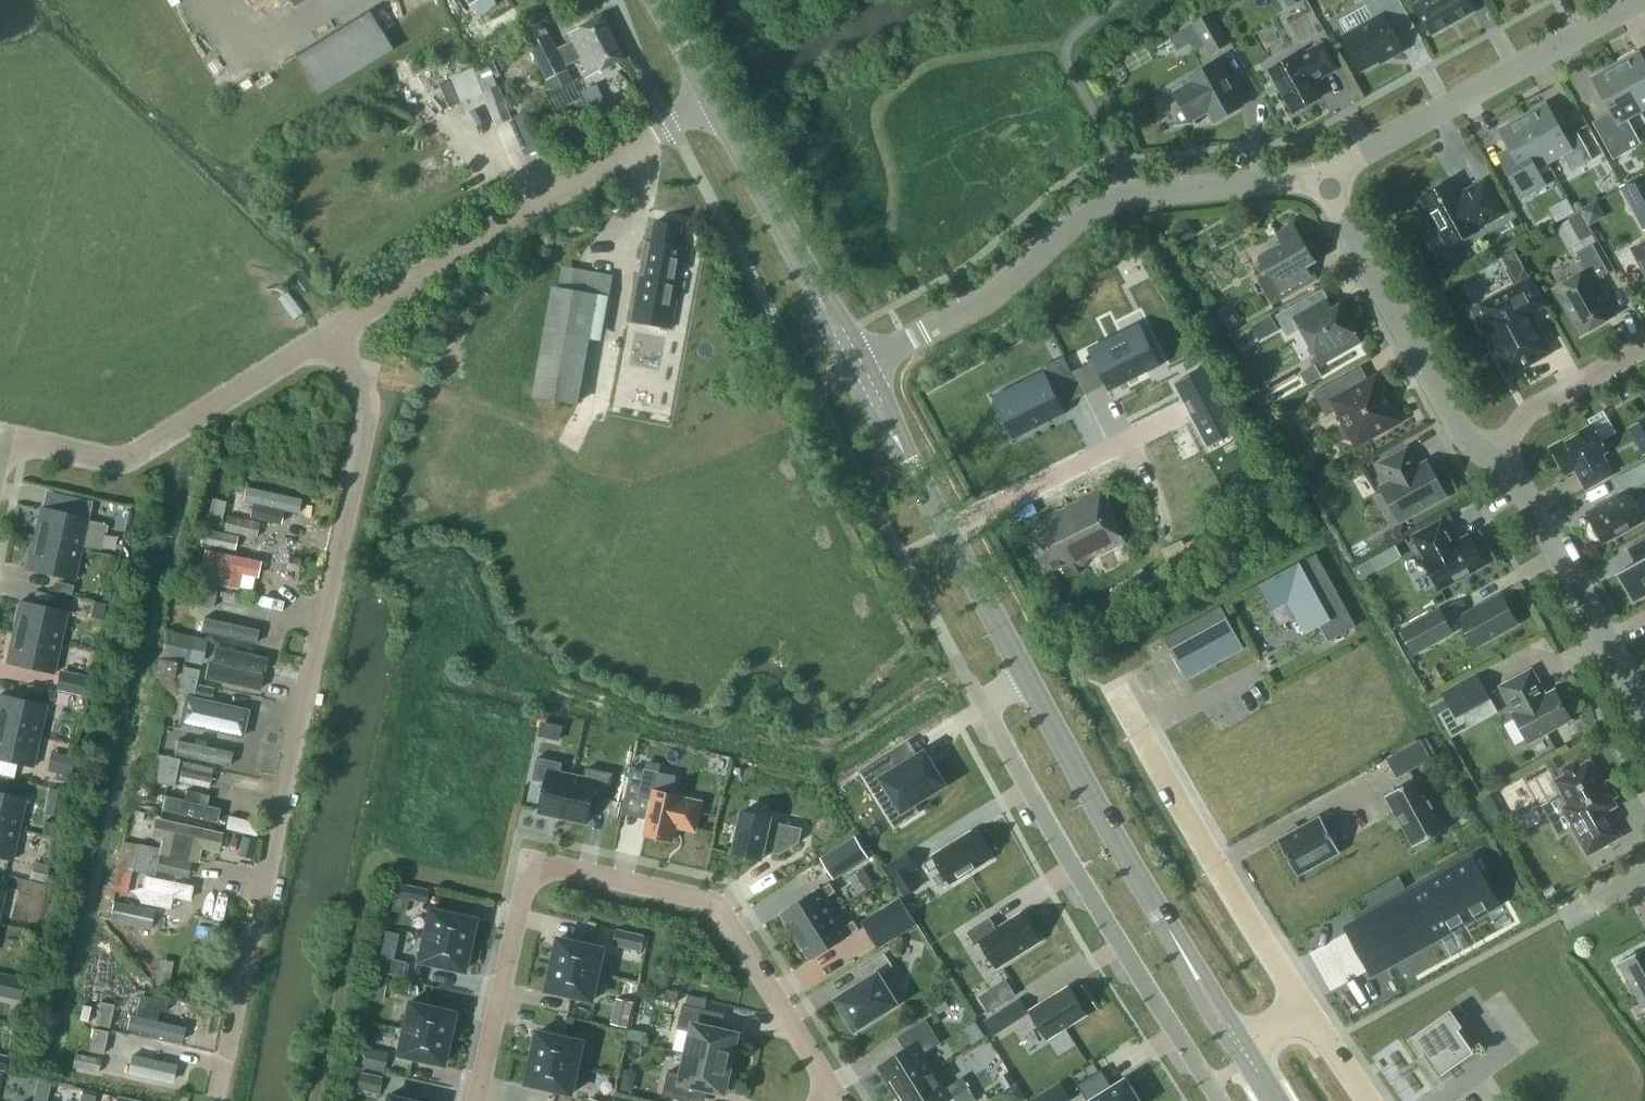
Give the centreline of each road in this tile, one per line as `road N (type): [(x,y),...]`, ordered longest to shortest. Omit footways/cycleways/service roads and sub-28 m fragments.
road 1 (tertiary): [(1247,1055),(1062,740),(858,365)]
road 2 (unclassified): [(217,1085),(369,413),(364,383),(332,332)]
road 3 (residential): [(840,1100),(715,902),(555,865),(526,881),(477,1100)]
road 4 (residential): [(858,365),(989,293),(1109,199),(1326,178)]
road 5 (unclassified): [(332,332),(713,100)]
road 6 (residential): [(1306,1013),(1119,692)]
road 7 (residential): [(332,332),(129,457),(0,444)]
road 8 (residential): [(1326,178),(1640,0)]
road 9 (residential): [(1326,178),(1454,428),(1491,454)]
road 10 (residential): [(1491,454),(1512,478),(1644,716)]
road 11 (tertiary): [(858,365),(713,100)]
road 12 (residential): [(1491,454),(1528,410),(1644,347)]

